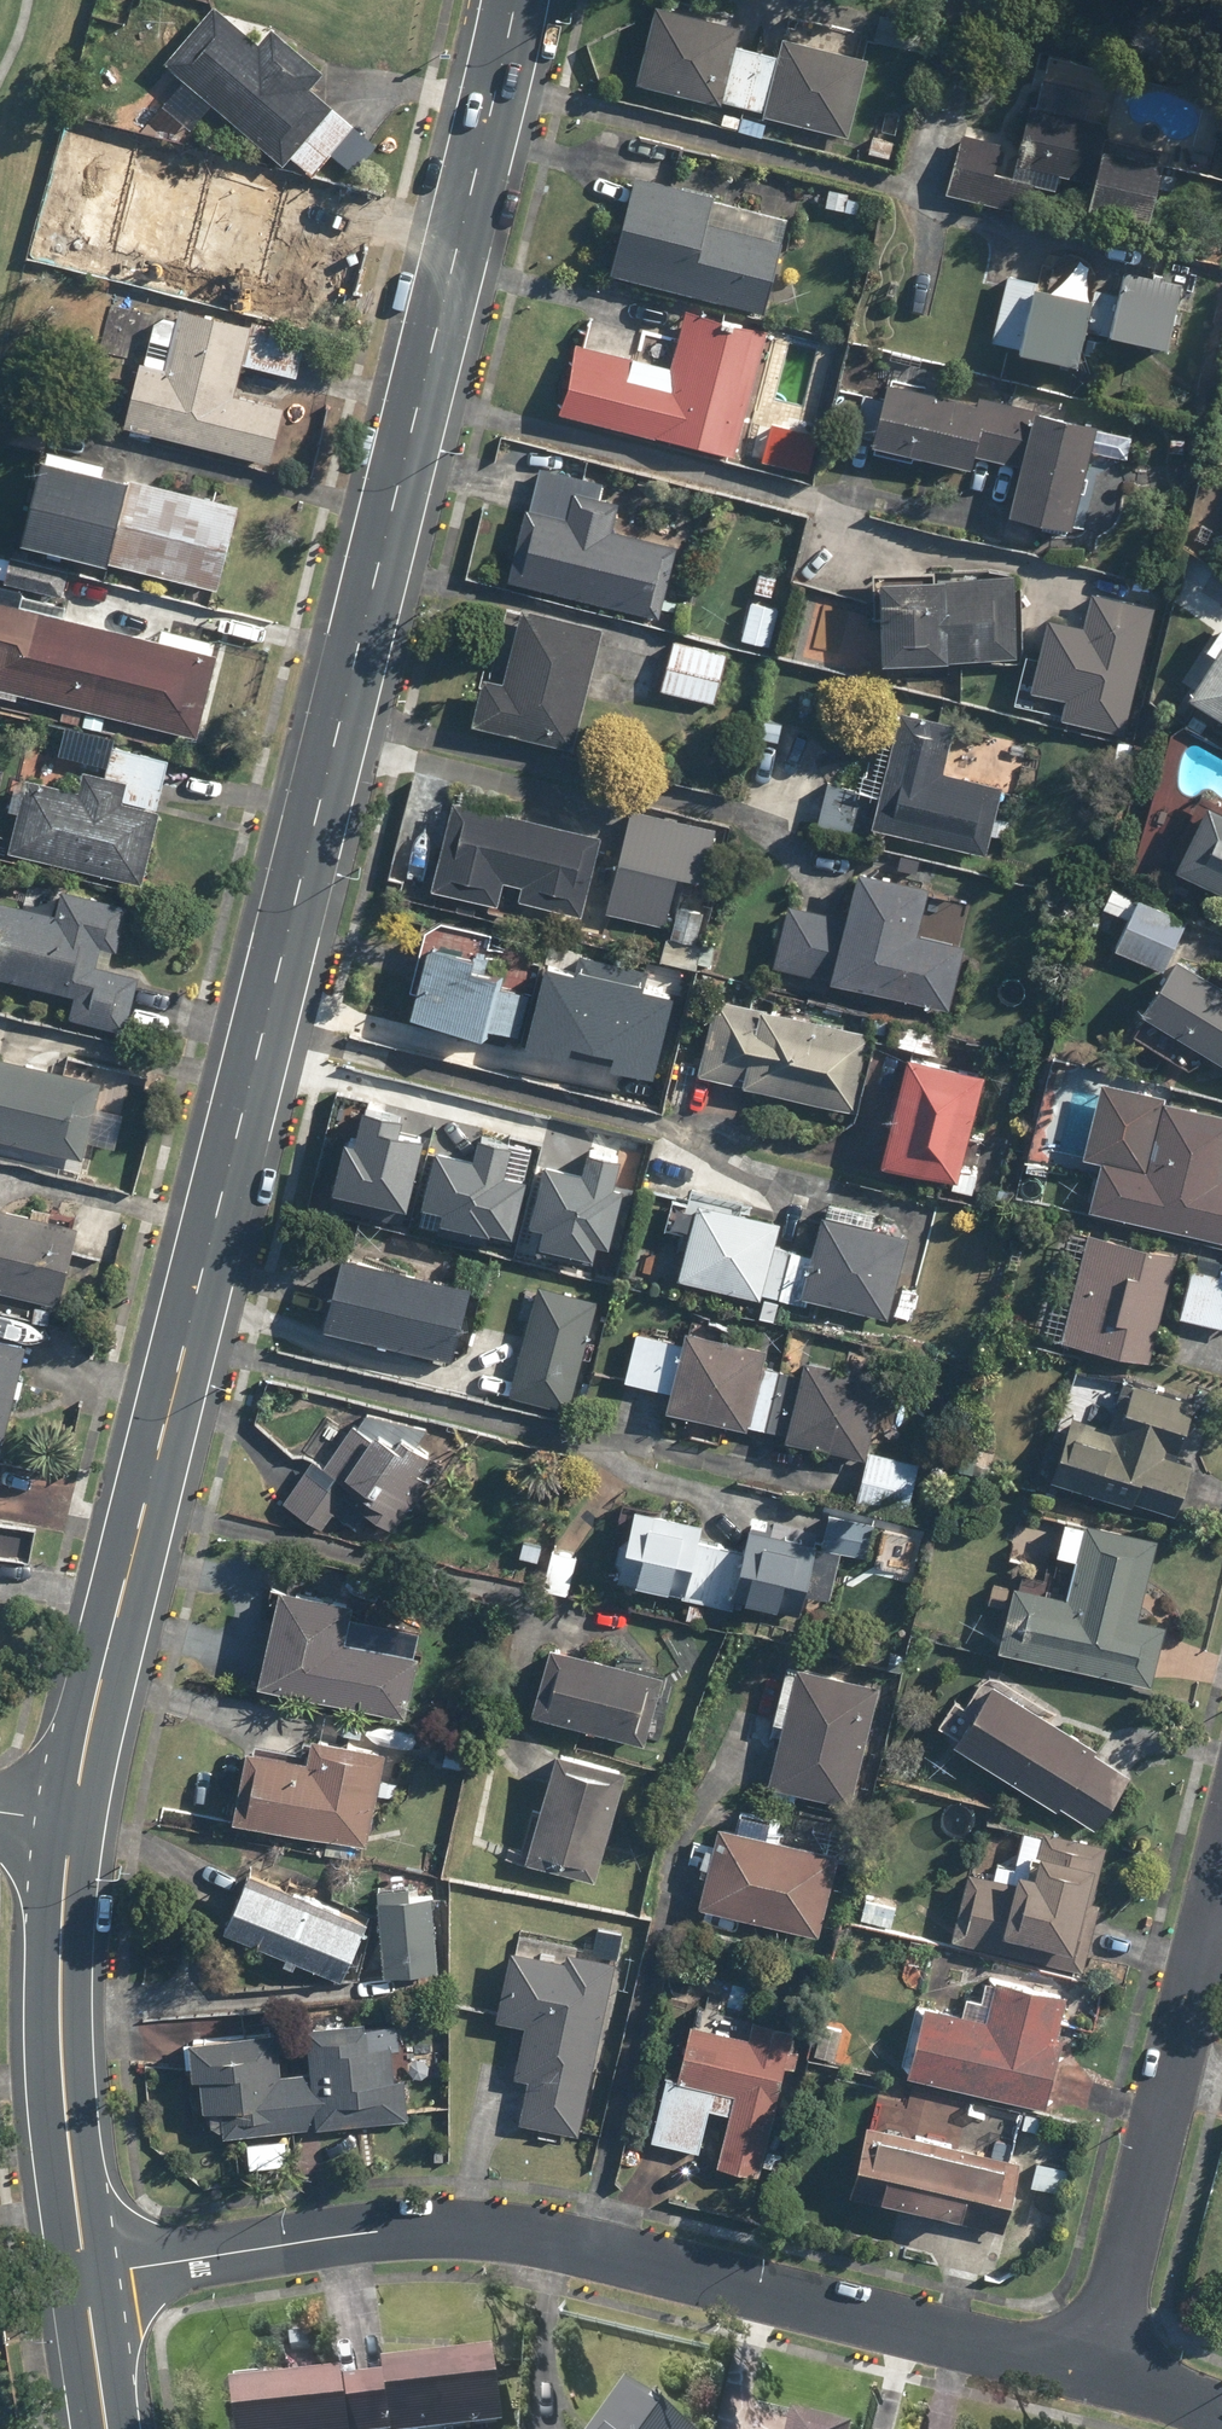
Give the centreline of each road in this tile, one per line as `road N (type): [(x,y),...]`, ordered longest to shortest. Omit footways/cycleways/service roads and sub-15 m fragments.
road 1 (secondary): [(514,0),(91,1710),(74,1821)]
road 2 (residential): [(84,2276),(377,2231),(483,2228),(588,2246),(1103,2372)]
road 3 (residential): [(1103,2372),(1221,1888)]
road 4 (secondary): [(74,1821),(60,2003),(84,2276)]
road 5 (secondary): [(84,2276),(106,2428)]
road 6 (residential): [(1103,2372),(1221,2417)]

